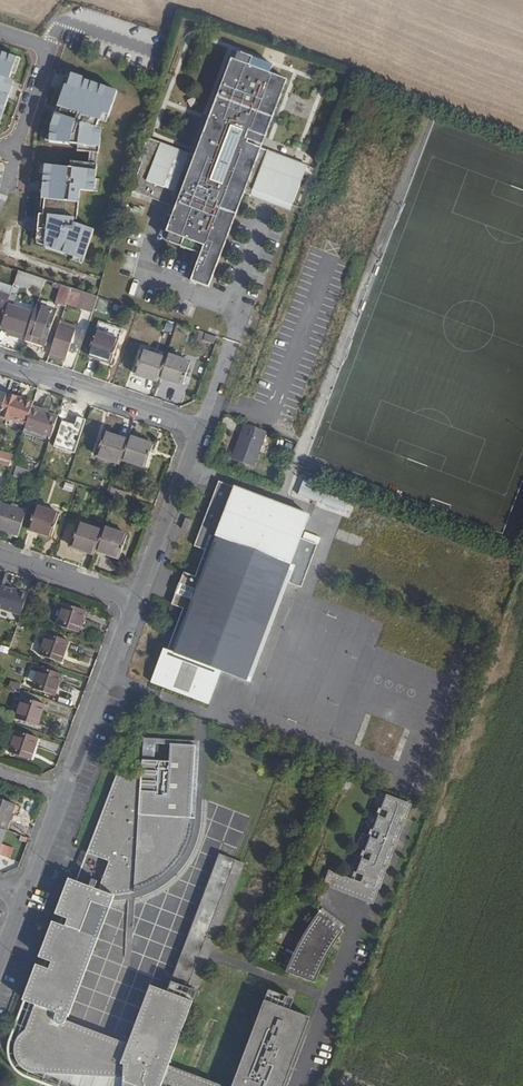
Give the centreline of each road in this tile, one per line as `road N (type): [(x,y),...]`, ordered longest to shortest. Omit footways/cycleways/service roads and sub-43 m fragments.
road 1 (residential): [(0,364),(197,430),(133,602)]
road 2 (residential): [(133,602),(61,798)]
road 3 (residential): [(13,178),(46,57),(38,45),(0,32)]
road 4 (residential): [(0,556),(133,602)]

